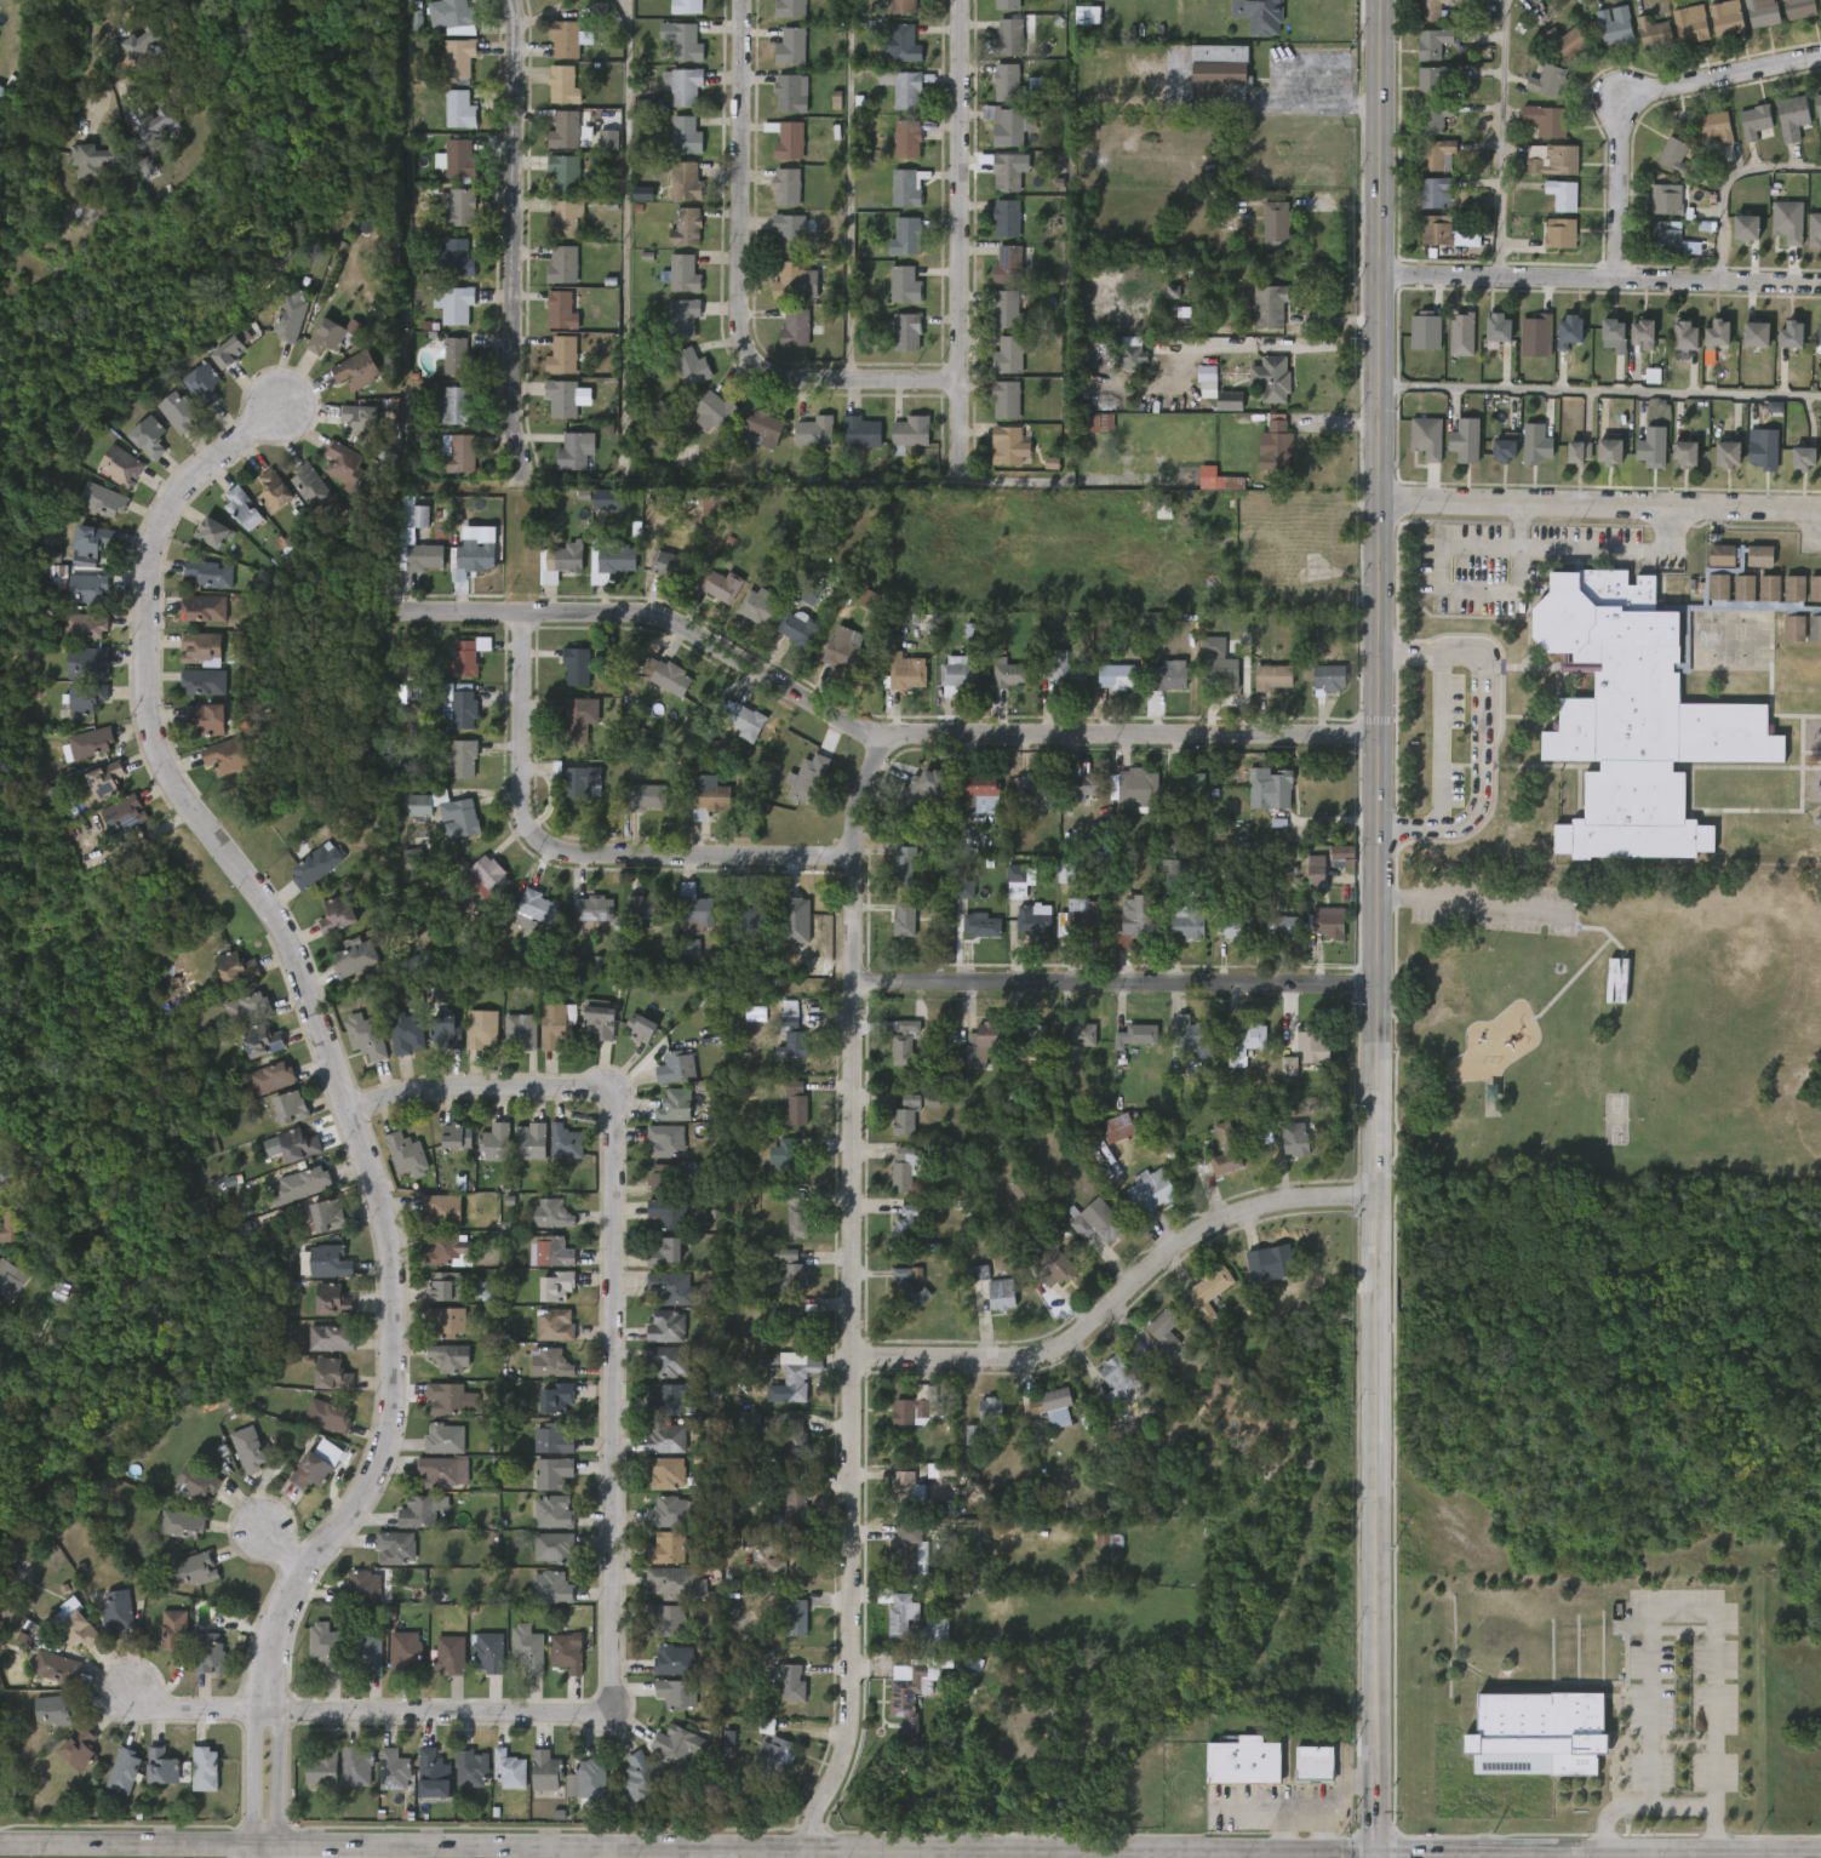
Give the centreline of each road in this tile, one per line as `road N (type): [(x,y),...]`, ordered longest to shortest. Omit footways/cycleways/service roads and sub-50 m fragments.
road 1 (tertiary): [(1378,1848),(1380,0)]
road 2 (residential): [(288,405),(190,481),(160,526),(148,572),(148,705),(165,766),(267,901),(294,951),(379,1197),(394,1277),(385,1448),(363,1497),(305,1573),(279,1639),(268,1711),(265,1857)]
road 3 (residential): [(350,1111),(451,1086),(592,1092),(613,1108),(613,1687),(601,1710),(585,1716),(268,1711)]
road 4 (residential): [(815,1857),(817,1818),(859,1728),(851,1571),(854,856),(866,778),(892,736)]
road 5 (residential): [(402,611),(666,618),(866,730),(892,736),(1378,734)]
road 6 (secondary): [(949,1847),(360,1845)]
road 7 (residential): [(962,383),(796,381),(749,358),(744,0)]
road 8 (residential): [(852,1359),(1049,1354),(1207,1224),(1272,1204),(1374,1194)]
road 9 (residential): [(854,982),(1376,984)]
road 10 (residential): [(520,476),(508,411),(511,0)]
road 11 (residential): [(963,473),(962,0)]
road 12 (residential): [(1379,275),(1820,285)]
road 13 (residential): [(1379,501),(1820,511)]
road 14 (residential): [(1616,279),(1630,110),(1653,93),(1820,63)]
road 15 (secondary): [(1378,1848),(1061,1847)]
road 16 (residential): [(548,845),(590,854),(854,856)]
road 17 (secondary): [(265,1845),(0,1842)]
road 18 (residential): [(548,845),(522,800),(519,613)]
road 19 (residential): [(268,1711),(173,1709),(128,1692)]
road 20 (secondary): [(1510,1848),(1378,1848)]

